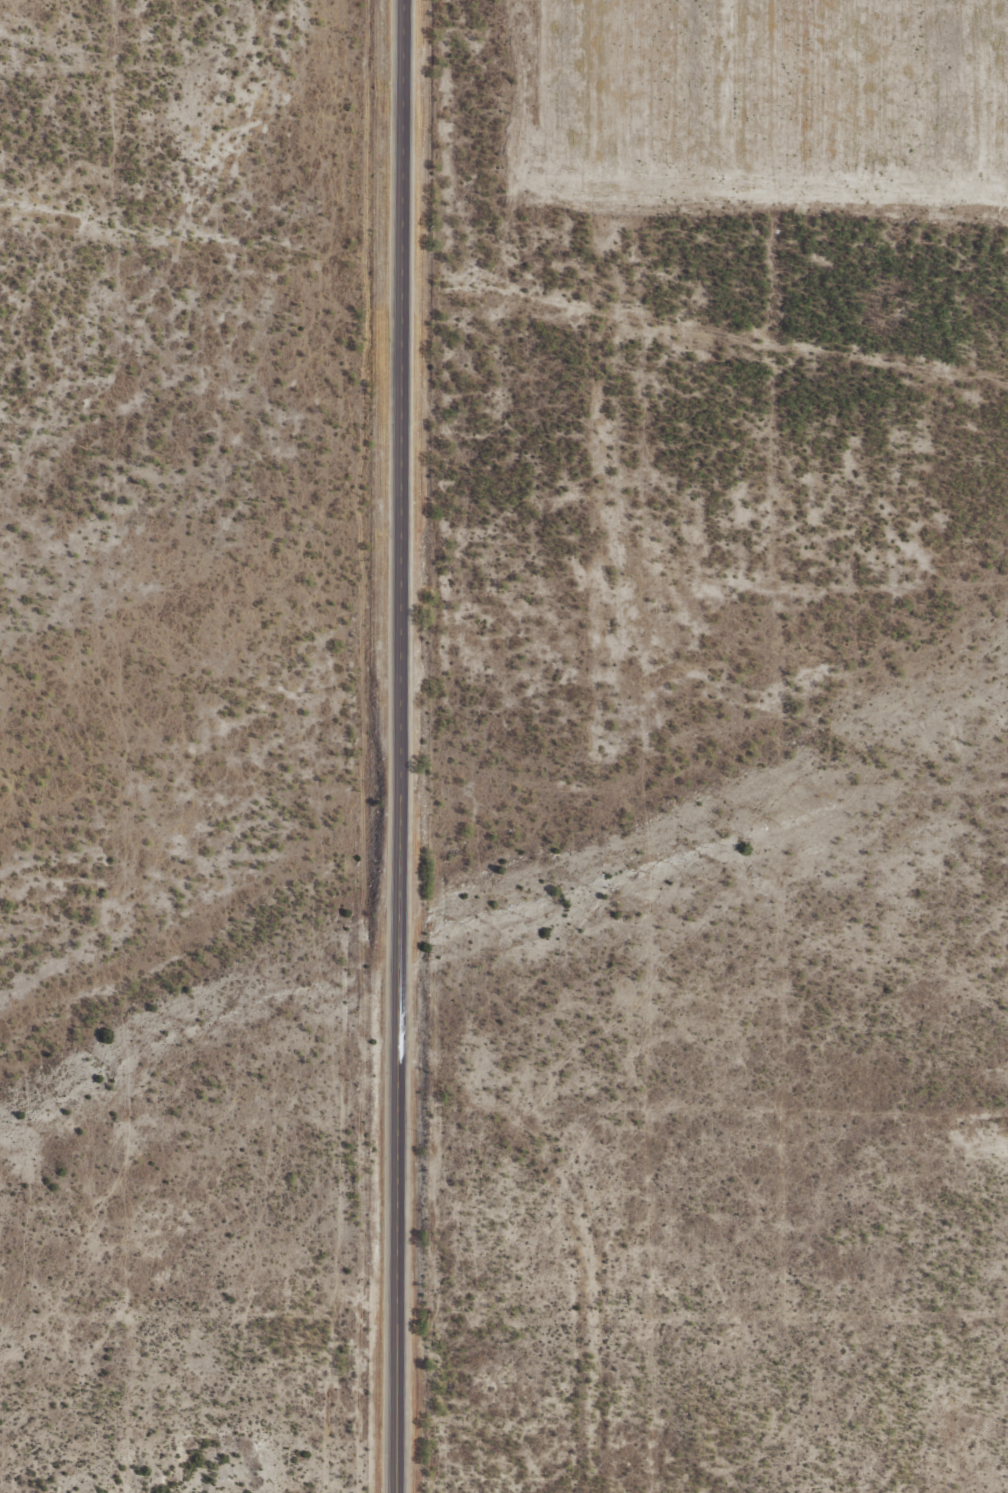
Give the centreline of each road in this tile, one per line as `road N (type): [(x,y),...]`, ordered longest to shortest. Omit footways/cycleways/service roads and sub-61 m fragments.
road 1 (primary): [(392,1492),(398,0)]

